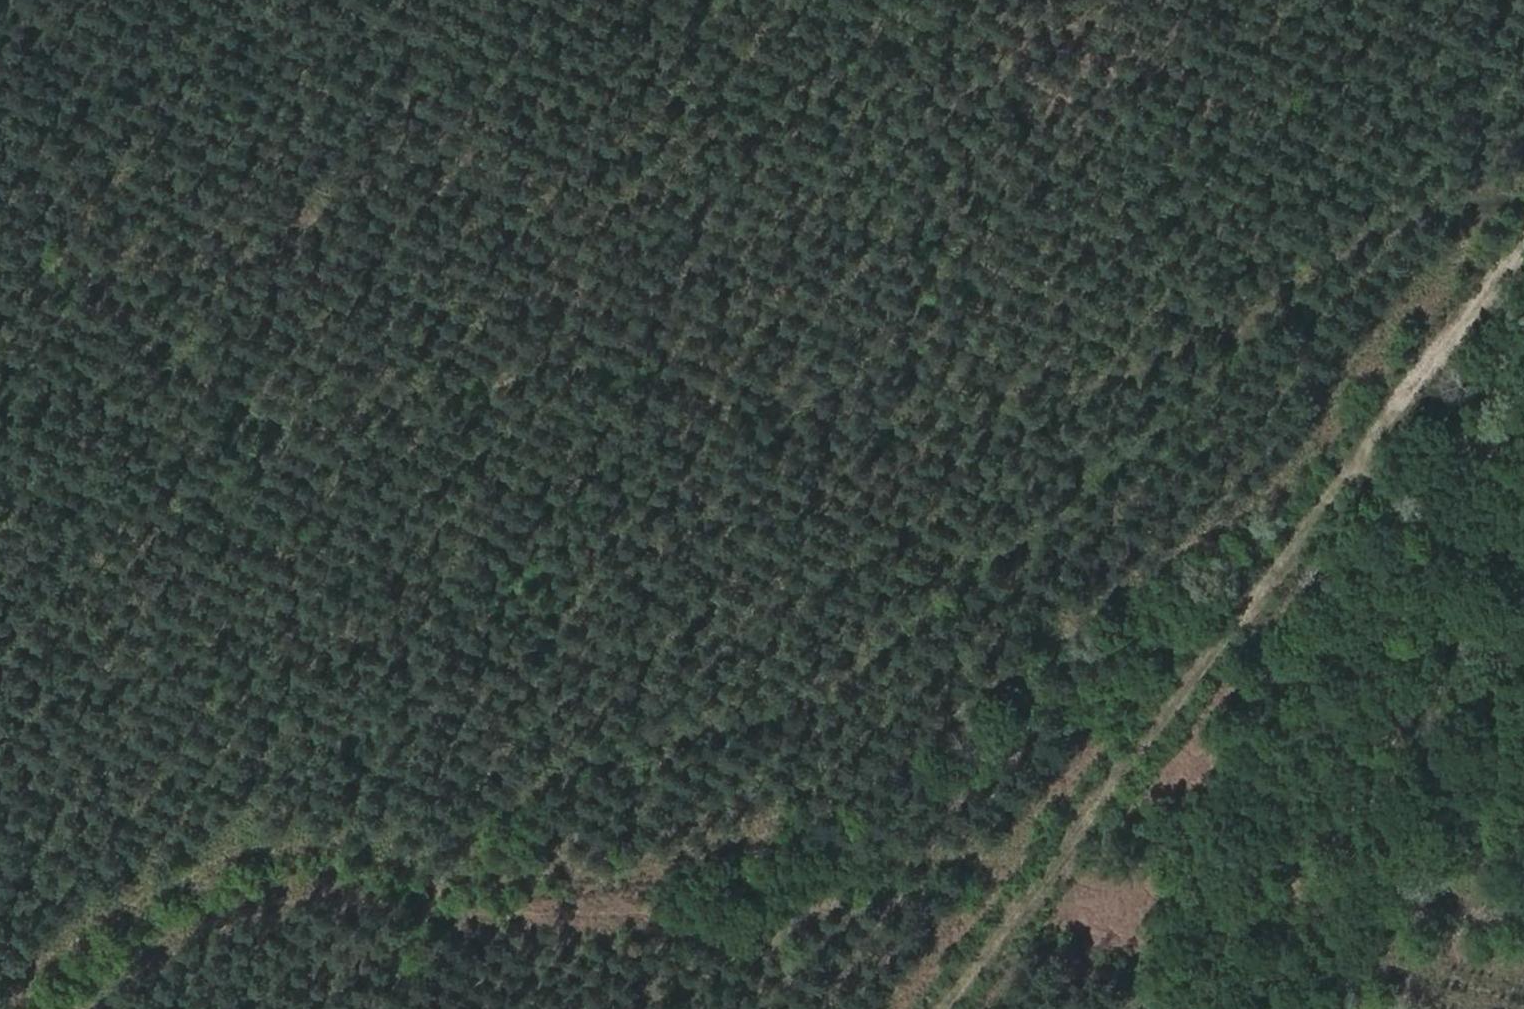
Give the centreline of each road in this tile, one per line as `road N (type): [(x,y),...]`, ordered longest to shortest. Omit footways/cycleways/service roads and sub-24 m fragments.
road 1 (track): [(958,1008),(1523,253)]
road 2 (track): [(1363,468),(1523,570)]

